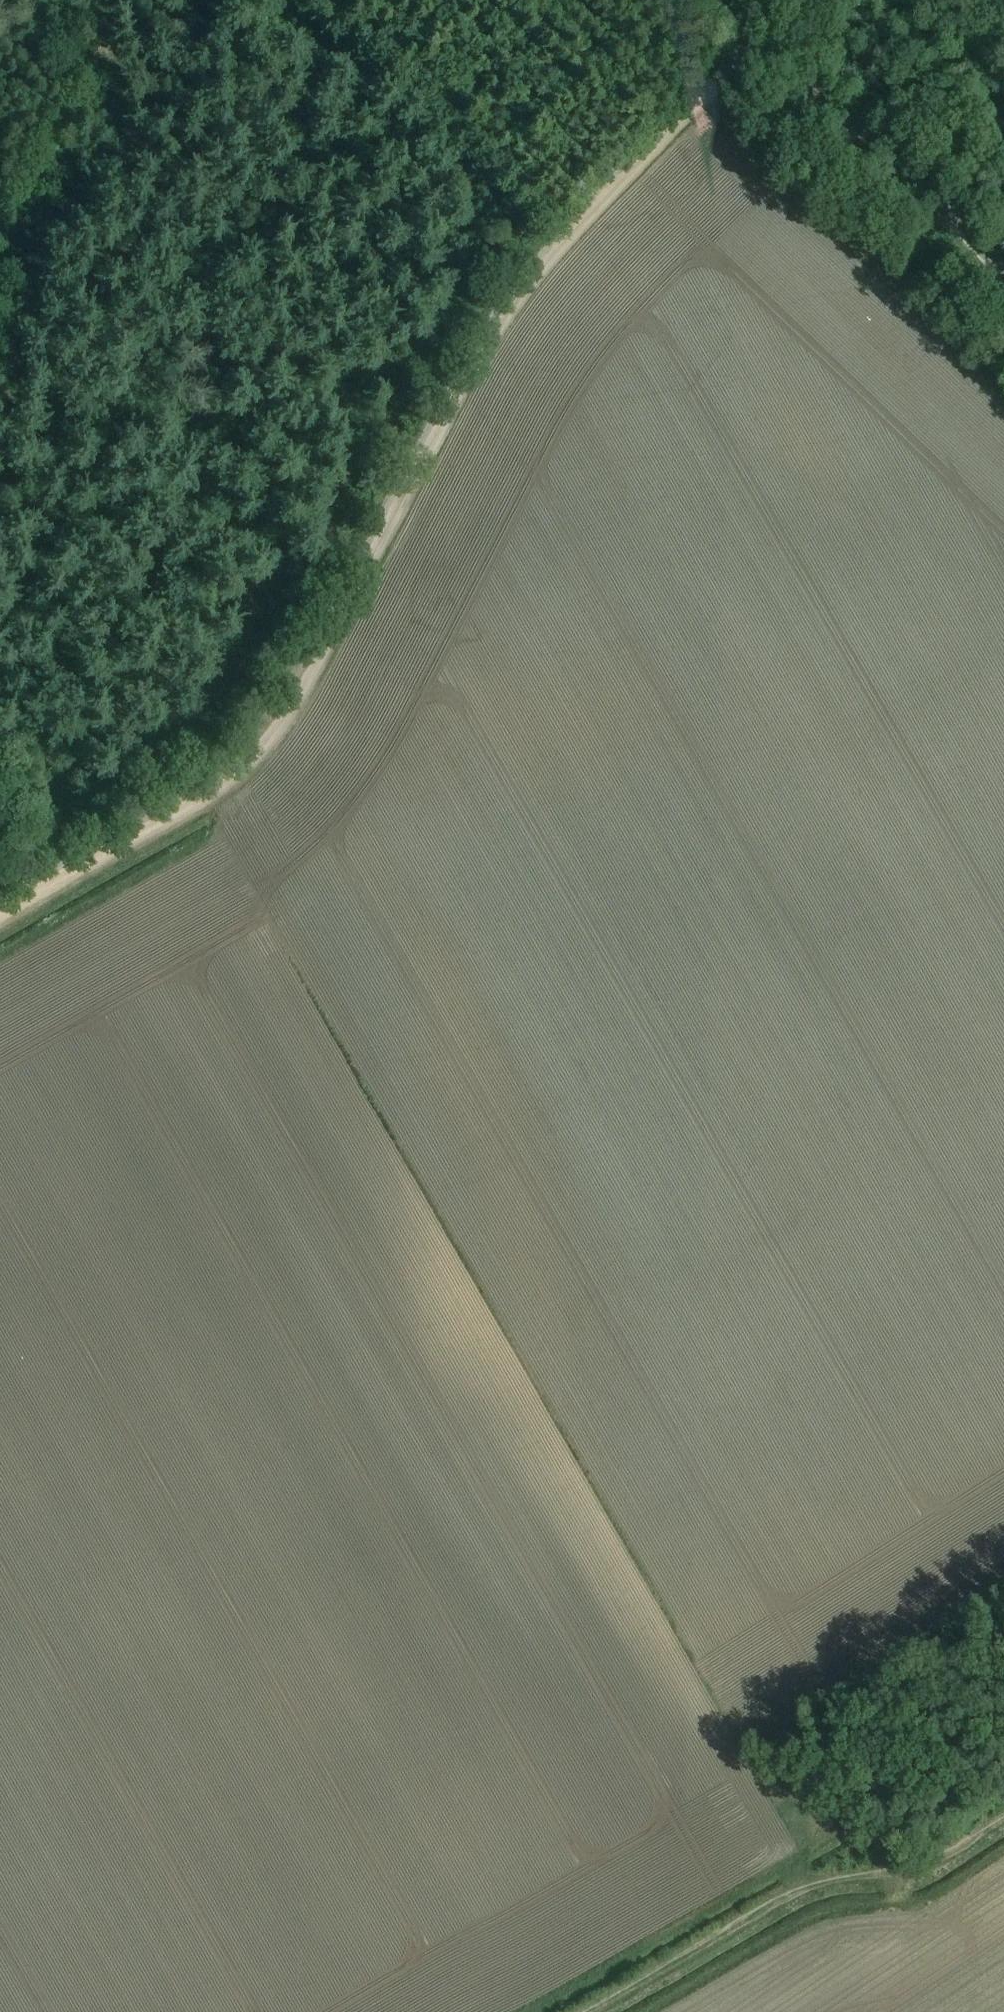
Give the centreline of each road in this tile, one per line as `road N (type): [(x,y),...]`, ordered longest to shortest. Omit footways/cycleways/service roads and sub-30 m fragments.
road 1 (track): [(778,47),(728,76),(661,139),(512,306),(325,660),(258,759),(217,796),(0,917)]
road 2 (track): [(586,2011),(801,1886),(935,1862),(1003,1815)]
road 3 (unclassified): [(1003,274),(730,0)]

